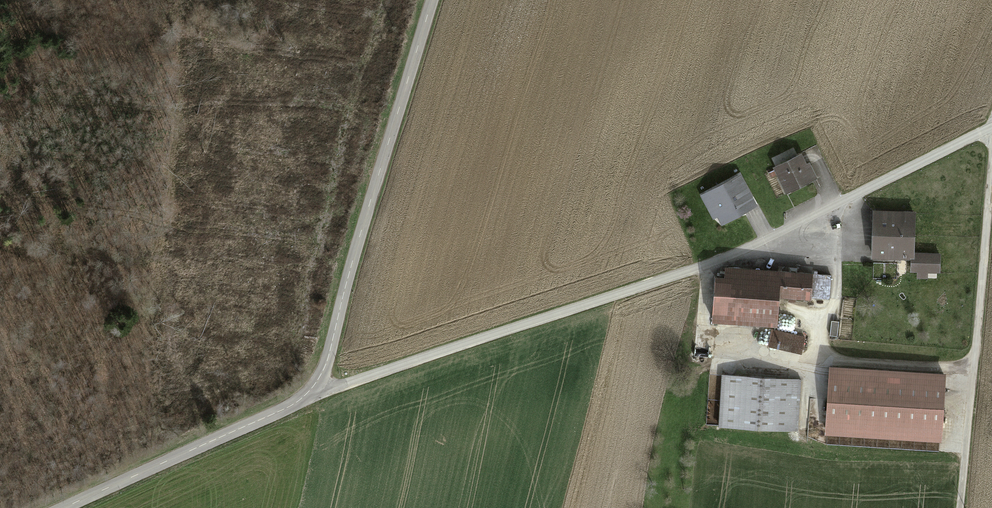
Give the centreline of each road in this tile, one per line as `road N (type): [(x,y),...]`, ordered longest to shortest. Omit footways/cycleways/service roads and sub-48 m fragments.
road 1 (tertiary): [(991,128),(749,252),(344,386),(317,384)]
road 2 (tertiary): [(317,384),(434,0)]
road 3 (residential): [(959,507),(991,158)]
road 4 (tertiary): [(65,507),(299,401),(317,384)]

